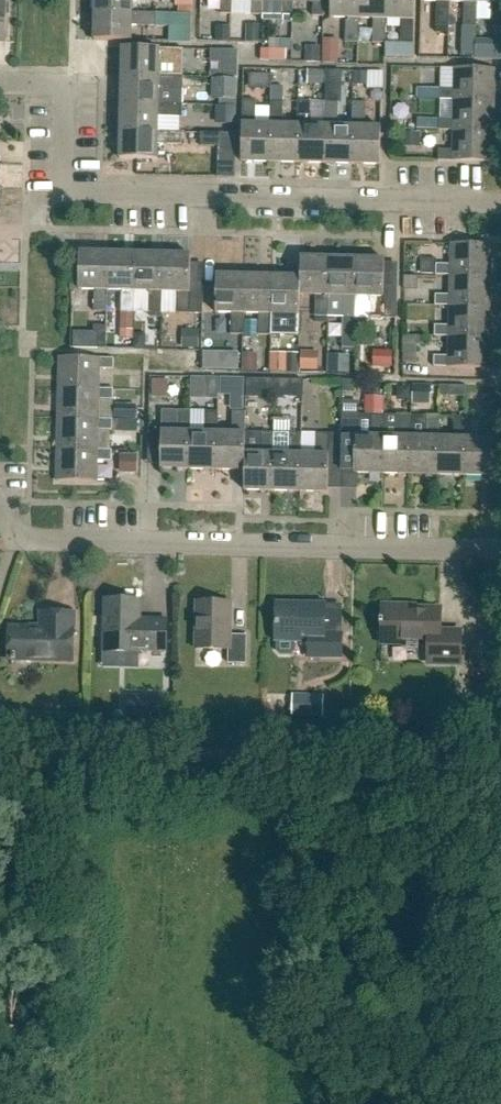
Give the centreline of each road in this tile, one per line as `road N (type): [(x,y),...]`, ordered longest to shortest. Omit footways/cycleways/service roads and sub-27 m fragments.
road 1 (residential): [(500,200),(62,194),(62,84),(0,83)]
road 2 (residential): [(500,550),(17,537),(0,508)]

